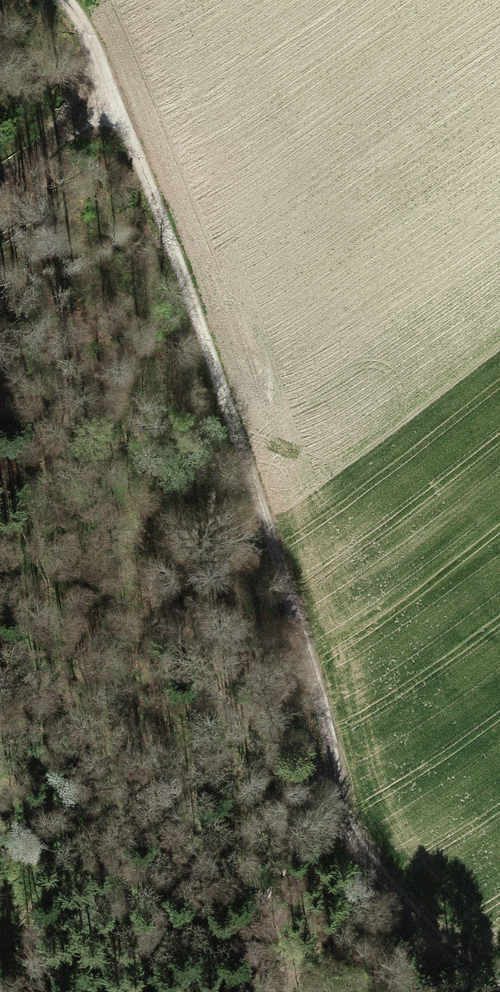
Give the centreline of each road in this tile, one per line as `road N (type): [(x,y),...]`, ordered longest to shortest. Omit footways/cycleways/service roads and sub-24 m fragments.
road 1 (track): [(67,0),(93,43),(169,245),(306,662),(354,837),(451,949),(499,987)]
road 2 (track): [(237,991),(339,801)]
road 3 (track): [(111,100),(0,168)]

